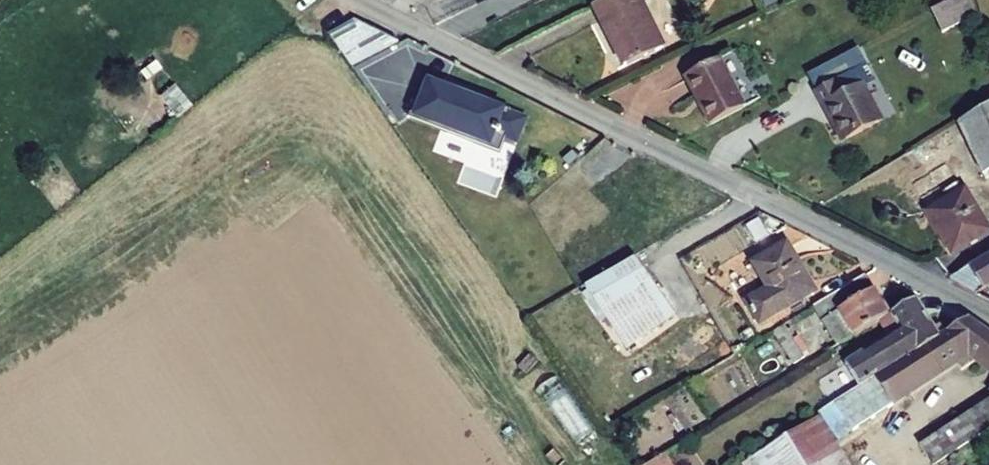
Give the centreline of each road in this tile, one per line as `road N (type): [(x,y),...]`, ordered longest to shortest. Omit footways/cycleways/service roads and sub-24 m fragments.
road 1 (residential): [(988,313),(356,0)]

